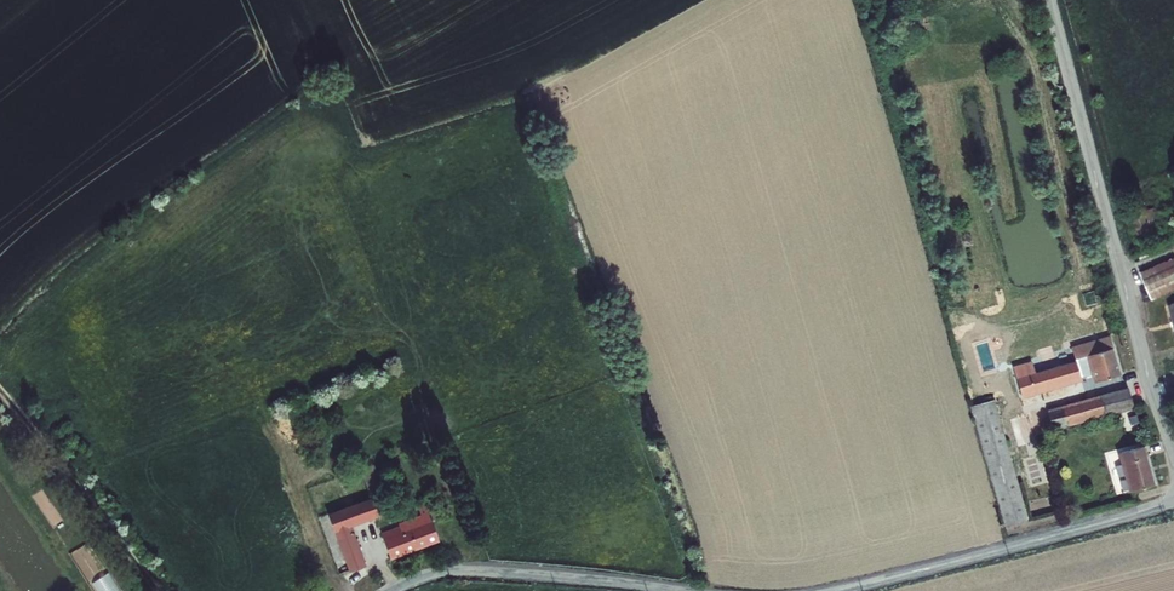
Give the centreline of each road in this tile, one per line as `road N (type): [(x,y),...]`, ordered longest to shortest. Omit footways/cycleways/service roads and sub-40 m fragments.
road 1 (tertiary): [(1048,0),(1173,466)]
road 2 (tertiary): [(841,590),(1173,499)]
road 3 (tertiary): [(390,590),(426,573),(499,570),(685,590)]
road 4 (track): [(0,393),(156,590)]

